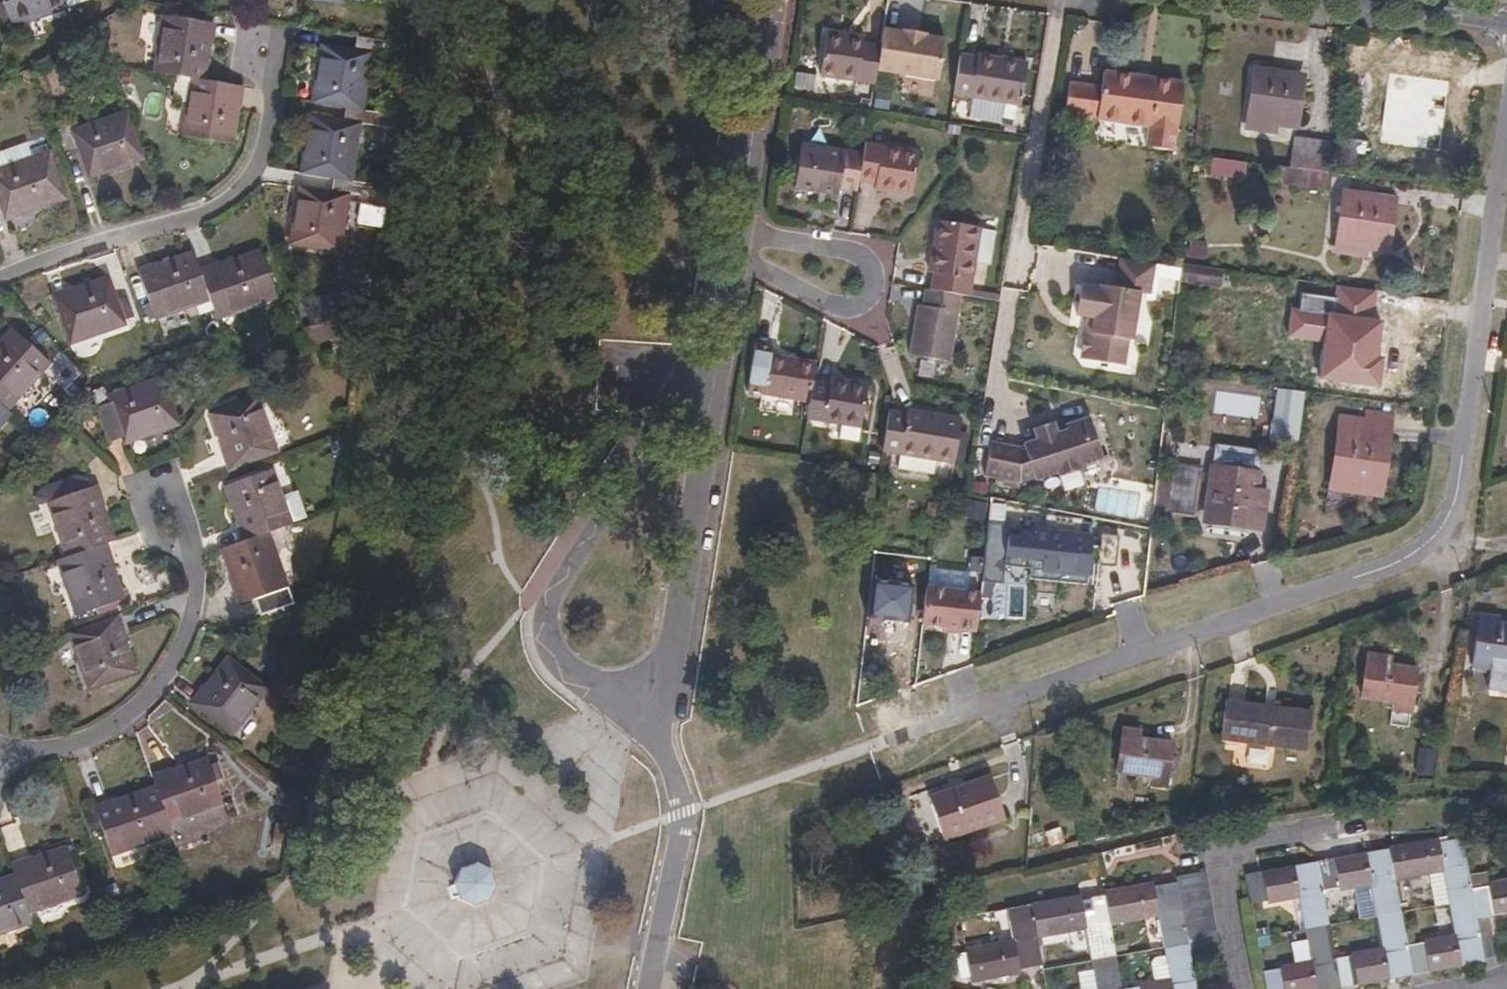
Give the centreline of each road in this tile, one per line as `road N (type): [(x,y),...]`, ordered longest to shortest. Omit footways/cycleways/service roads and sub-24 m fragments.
road 1 (residential): [(1506,147),(1462,490),(1444,528),(1389,566),(916,731)]
road 2 (unclassified): [(728,355),(683,377),(548,599),(548,634),(570,673),(656,722)]
road 3 (residential): [(656,722),(728,355)]
road 4 (residential): [(747,256),(849,310),(873,296),(876,267),(854,245),(752,226)]
road 5 (residential): [(656,722),(680,812),(645,988)]
road 6 (residential): [(1245,988),(1222,847),(1330,826)]
road 7 (residential): [(789,0),(752,226)]
road 8 (unclassified): [(1385,0),(1506,19)]

